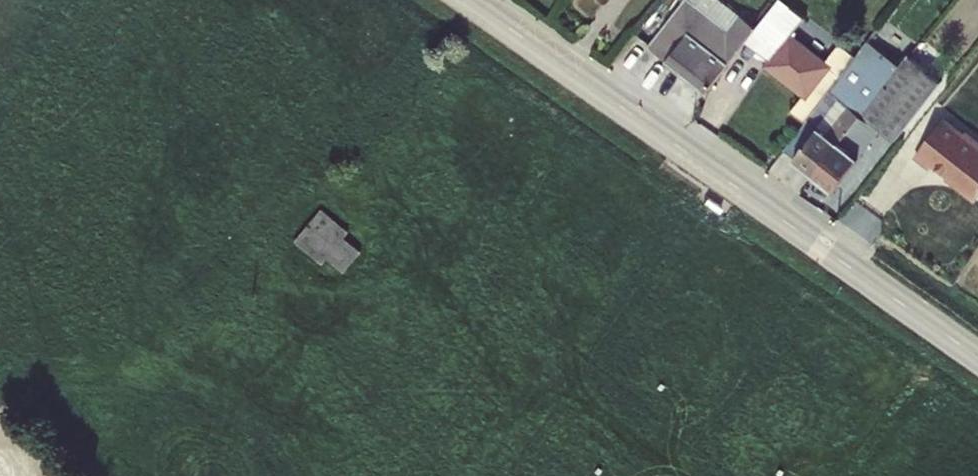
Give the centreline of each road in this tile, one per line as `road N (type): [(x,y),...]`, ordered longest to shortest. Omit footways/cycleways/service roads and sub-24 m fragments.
road 1 (residential): [(977,357),(468,0)]

